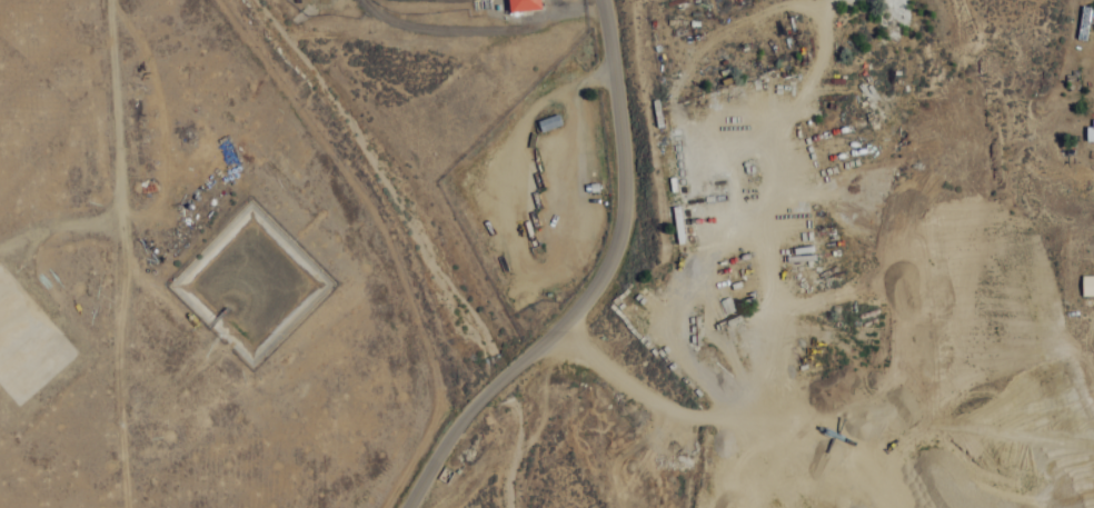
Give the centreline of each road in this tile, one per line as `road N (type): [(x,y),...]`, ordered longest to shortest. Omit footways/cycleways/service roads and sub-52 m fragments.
road 1 (tertiary): [(408,507),(445,440),(591,291),(617,238),(616,83),(600,0)]

